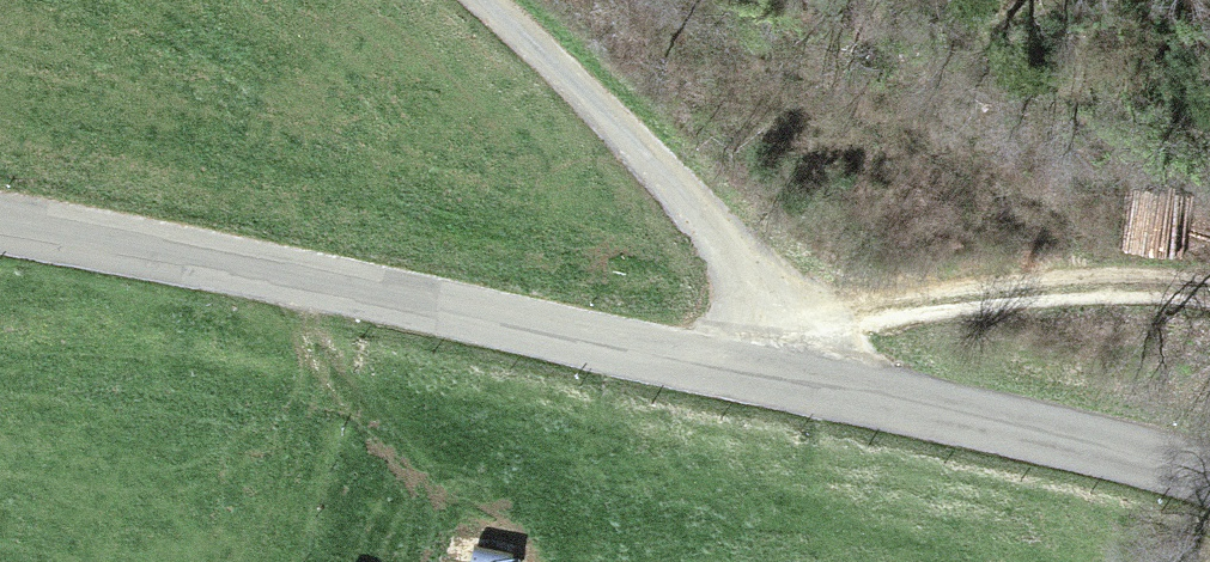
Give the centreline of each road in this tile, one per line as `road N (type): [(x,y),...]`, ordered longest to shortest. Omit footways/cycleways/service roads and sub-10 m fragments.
road 1 (tertiary): [(1209,486),(783,385),(195,261),(0,229)]
road 2 (track): [(479,0),(697,207),(788,308),(783,385),(820,338),(905,307),(1167,288),(1209,294)]

